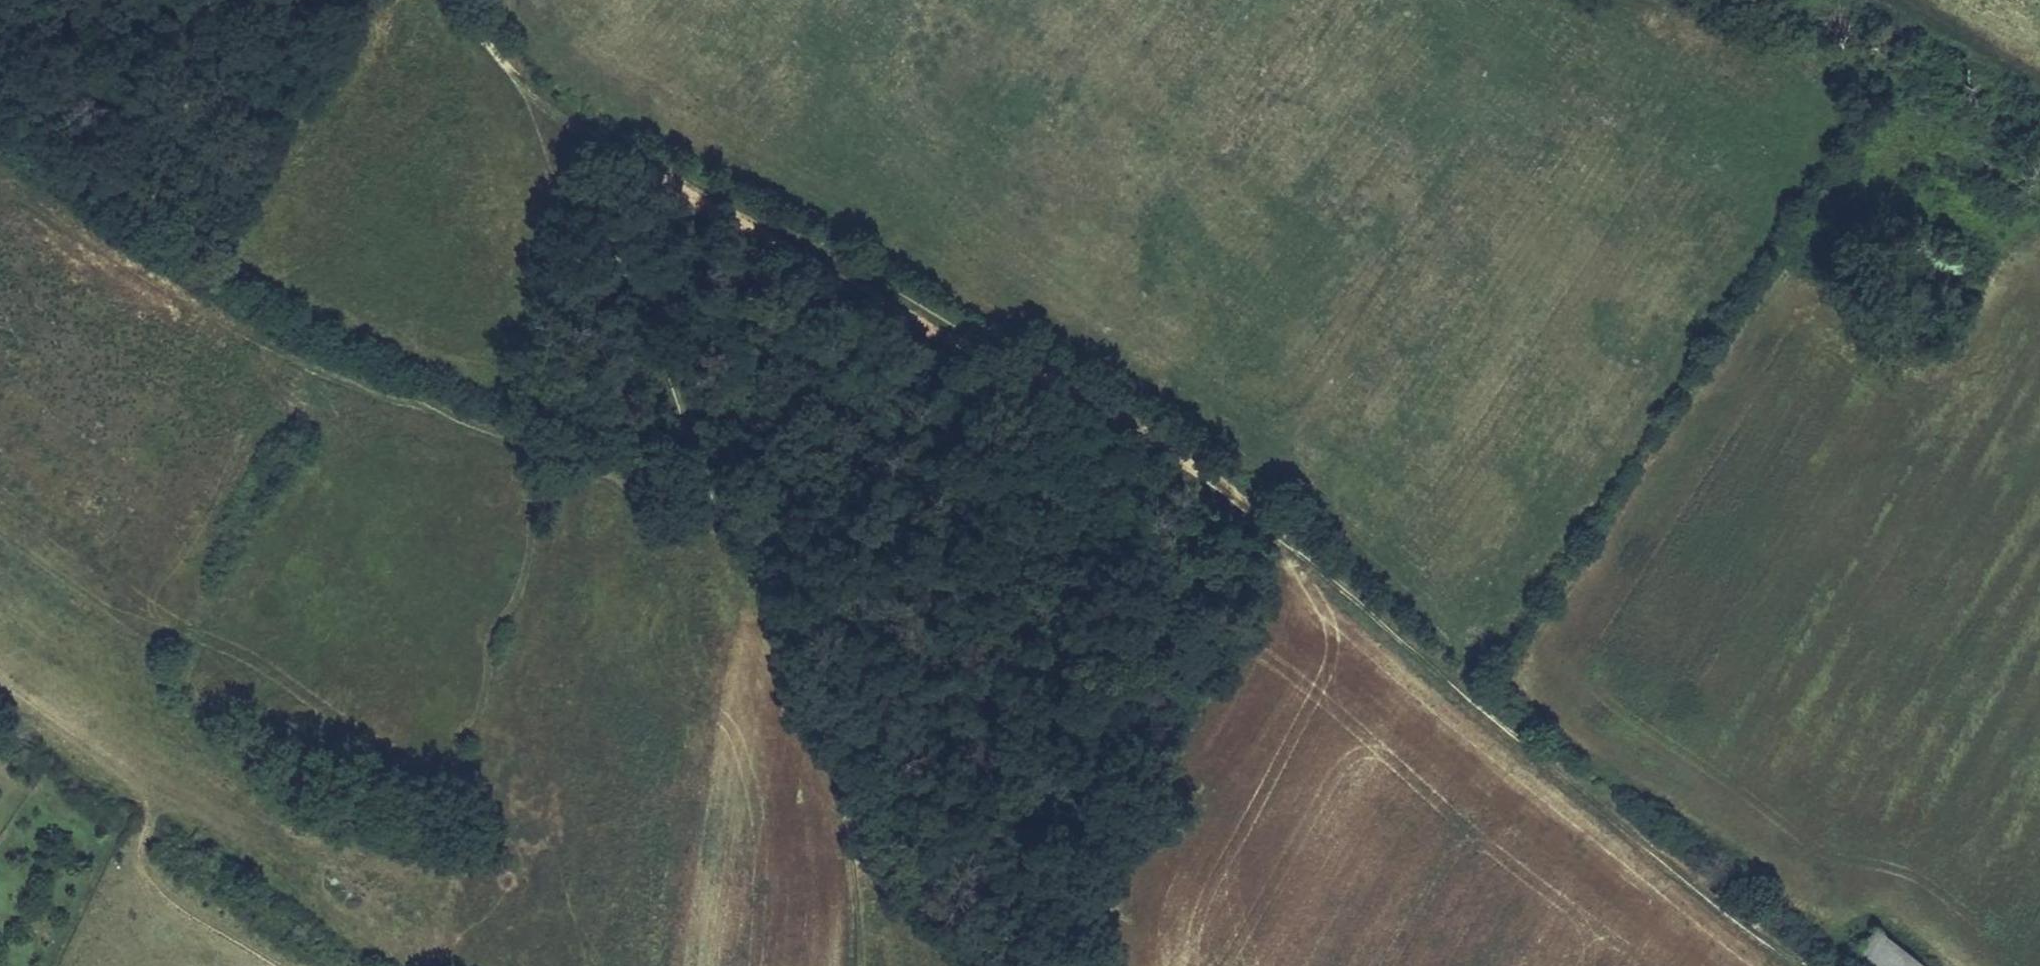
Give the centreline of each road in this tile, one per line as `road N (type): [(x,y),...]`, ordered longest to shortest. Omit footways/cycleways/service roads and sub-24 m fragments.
road 1 (track): [(1809,965),(1161,441),(639,163),(522,87),(449,0)]
road 2 (track): [(0,499),(151,609),(447,754),(489,795)]
road 3 (track): [(282,965),(163,887),(140,846),(151,808)]

